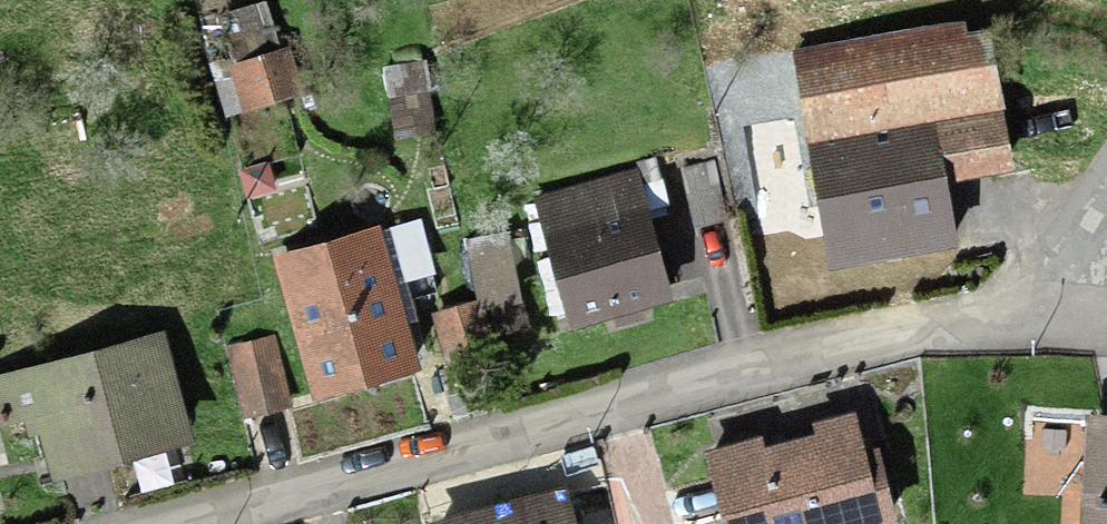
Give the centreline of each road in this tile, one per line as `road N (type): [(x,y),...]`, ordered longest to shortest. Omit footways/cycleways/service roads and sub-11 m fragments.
road 1 (residential): [(240,523),(656,393),(919,333),(1019,322)]
road 2 (residential): [(1106,187),(1019,322)]

